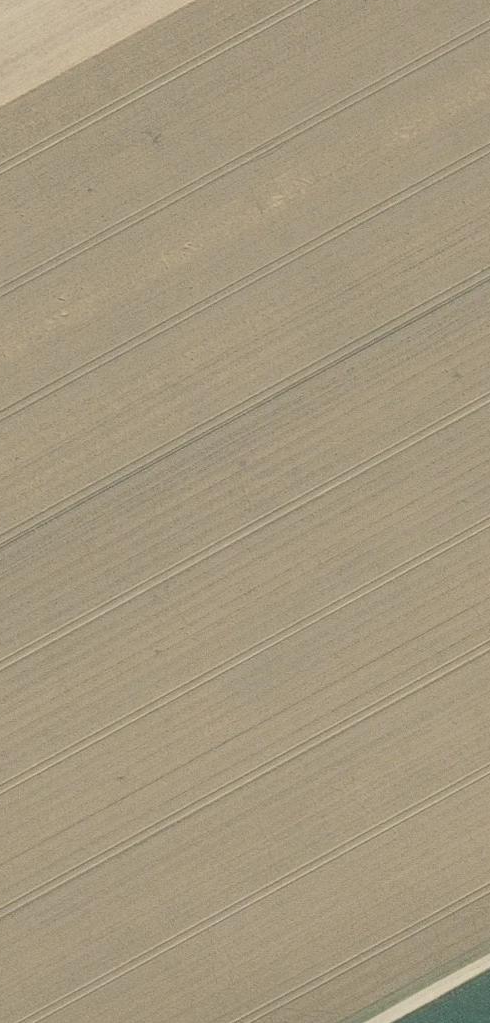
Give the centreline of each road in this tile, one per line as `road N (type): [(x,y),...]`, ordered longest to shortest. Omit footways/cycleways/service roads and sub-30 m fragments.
road 1 (track): [(489,954),(364,1022)]

